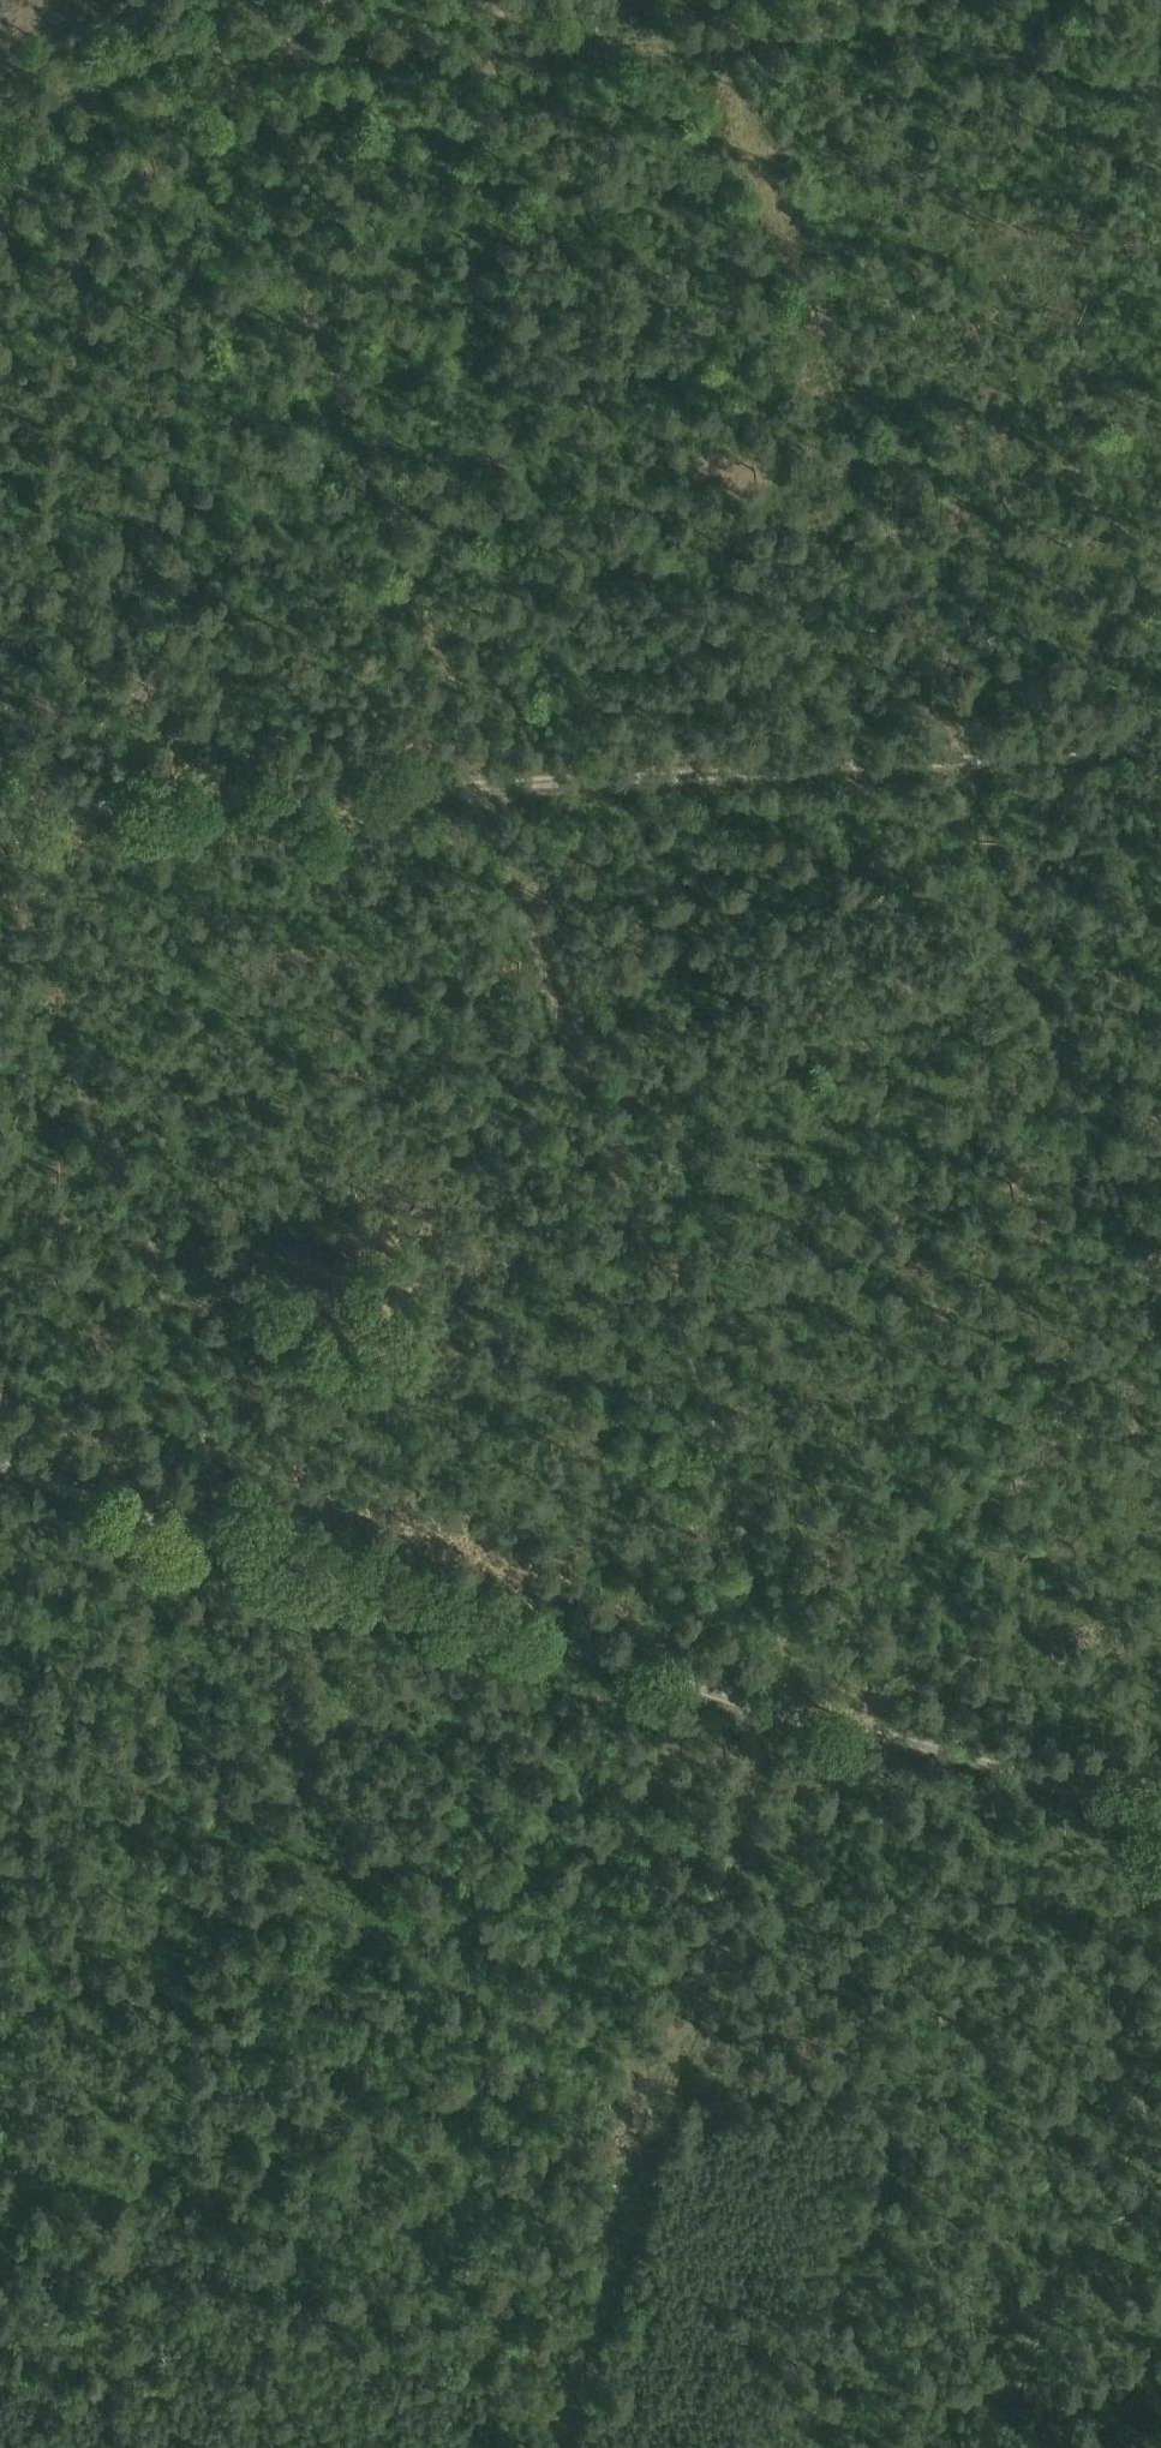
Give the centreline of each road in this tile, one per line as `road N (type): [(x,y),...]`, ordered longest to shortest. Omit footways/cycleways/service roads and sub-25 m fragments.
road 1 (track): [(0,1462),(251,1548),(940,1757),(1160,1807)]
road 2 (track): [(1160,732),(959,763),(0,819)]
road 3 (track): [(137,0),(0,71)]

